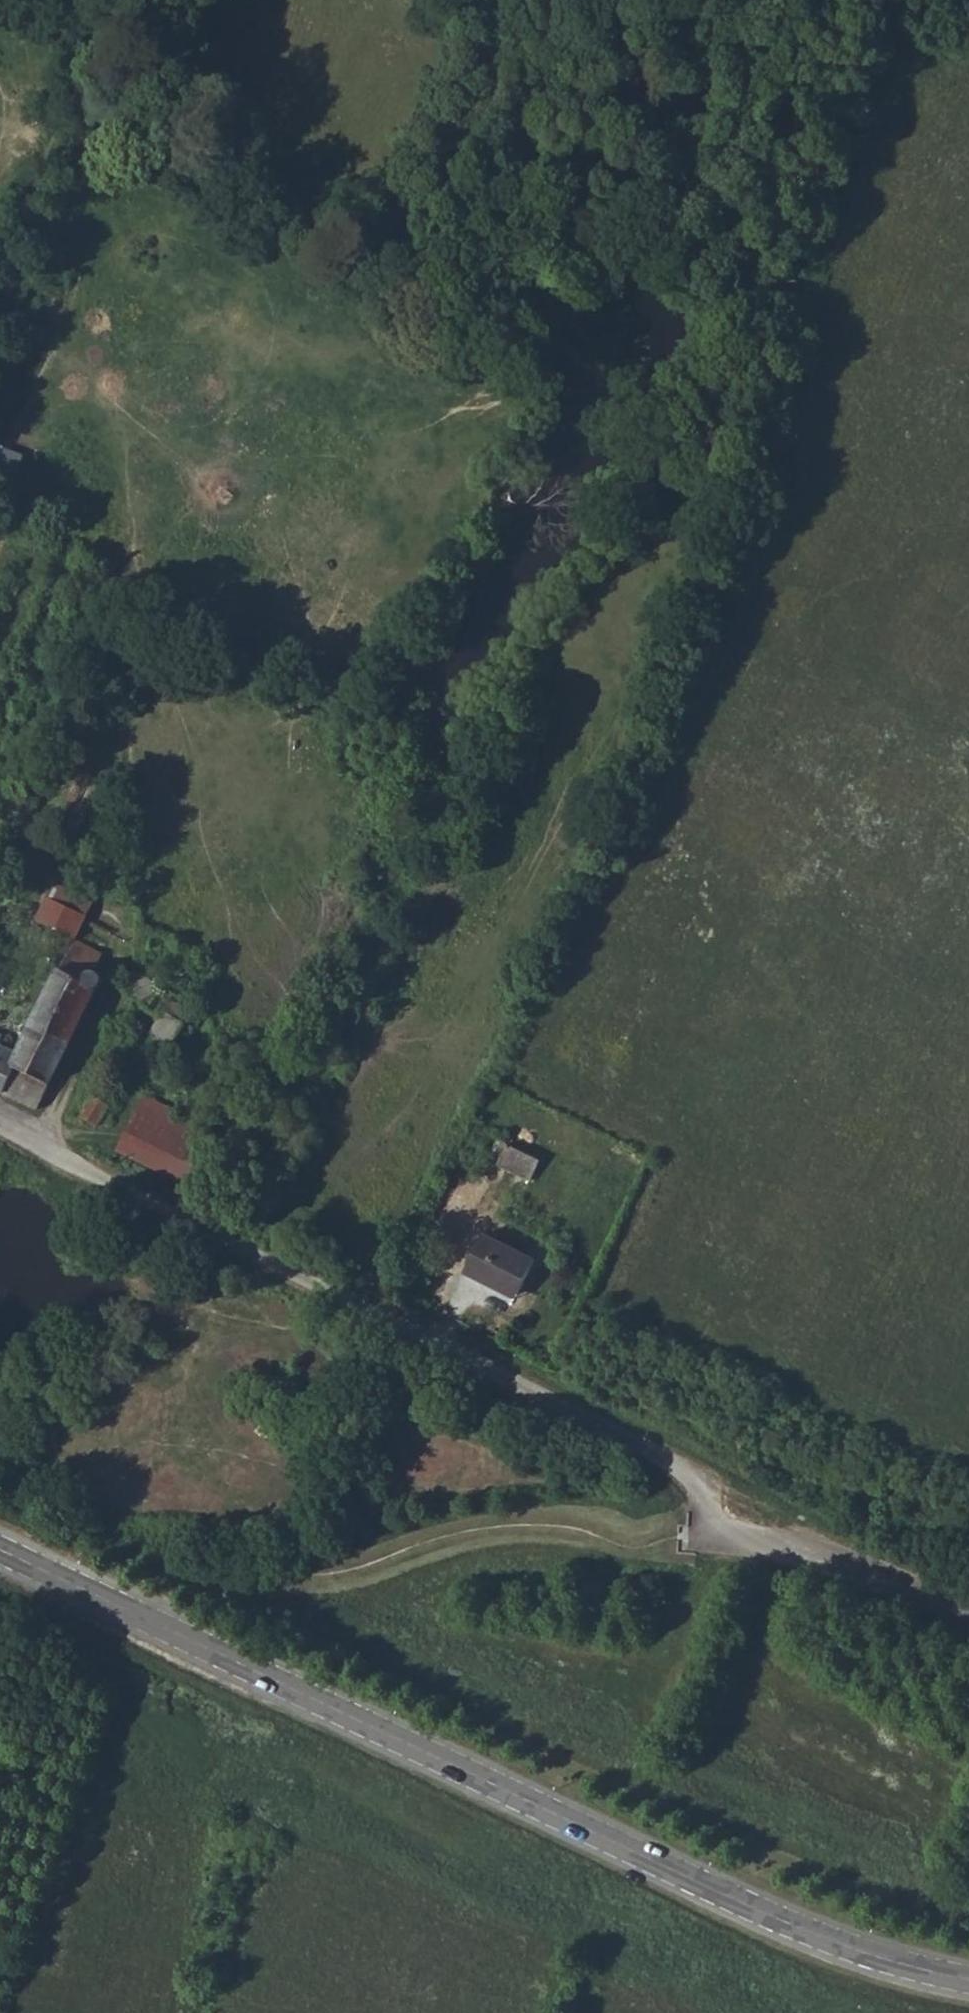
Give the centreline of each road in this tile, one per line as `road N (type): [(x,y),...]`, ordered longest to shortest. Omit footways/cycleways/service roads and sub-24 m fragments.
road 1 (unclassified): [(968,1610),(721,1526),(705,1486),(667,1460),(0,1120)]
road 2 (tertiary): [(0,1548),(747,1905),(844,1944),(968,1977)]

